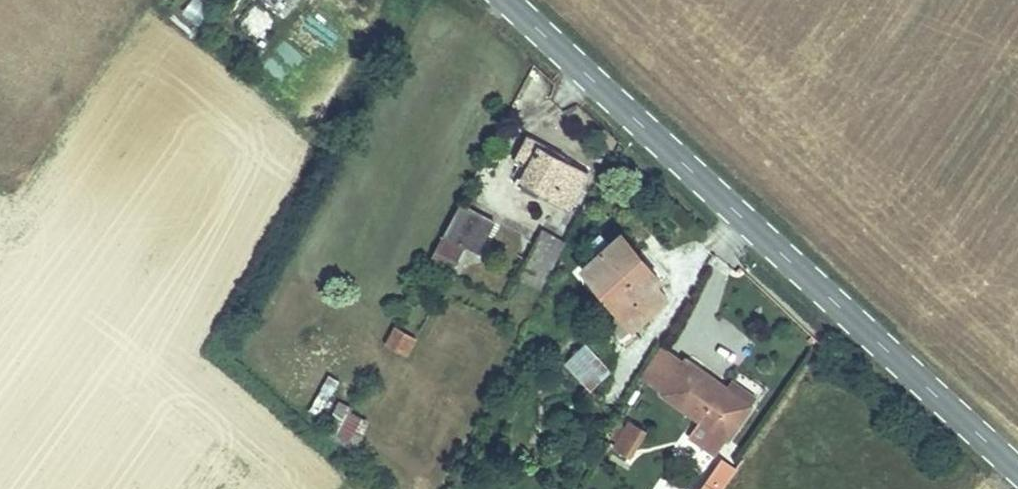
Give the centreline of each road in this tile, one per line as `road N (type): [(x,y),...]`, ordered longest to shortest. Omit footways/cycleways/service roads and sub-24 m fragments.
road 1 (secondary): [(502,0),(1017,471)]

